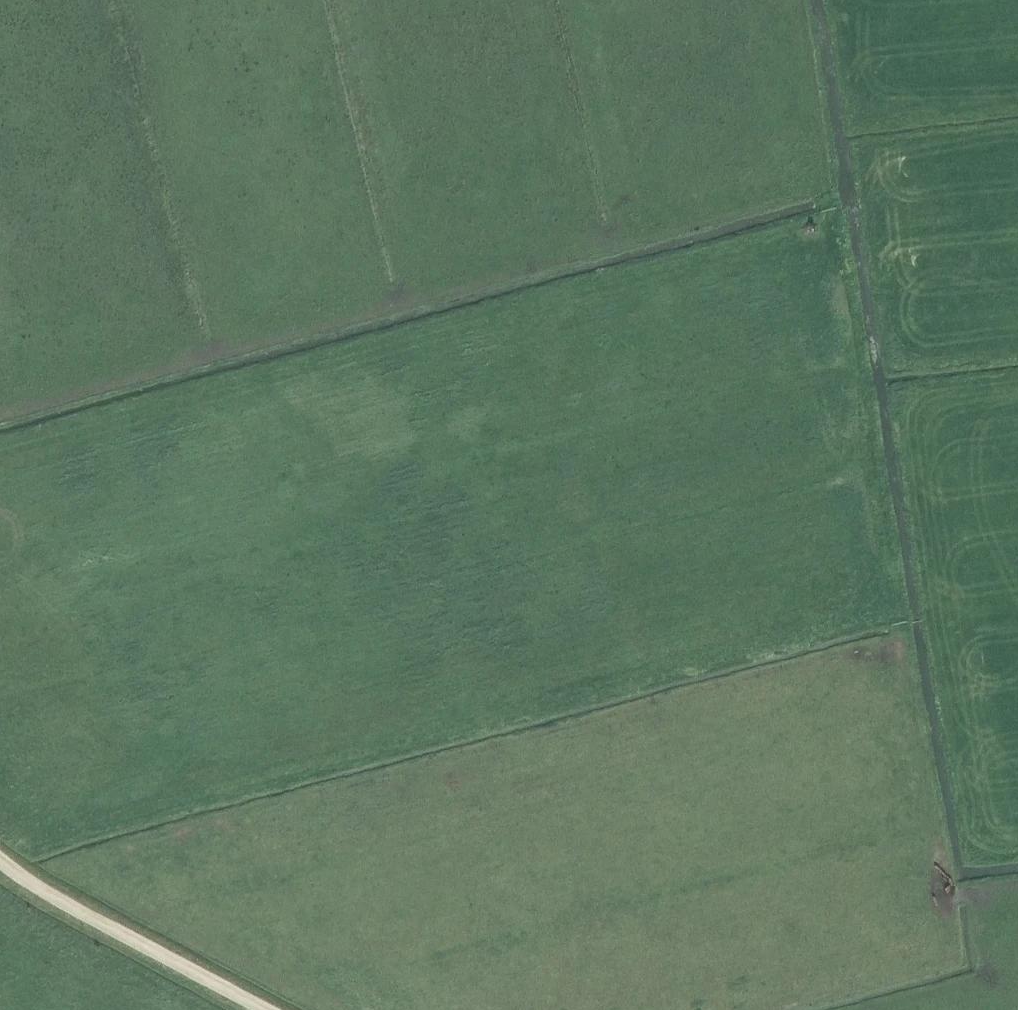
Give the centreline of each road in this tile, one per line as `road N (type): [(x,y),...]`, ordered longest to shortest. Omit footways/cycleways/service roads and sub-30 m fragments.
road 1 (track): [(0,860),(37,891),(263,1009)]

